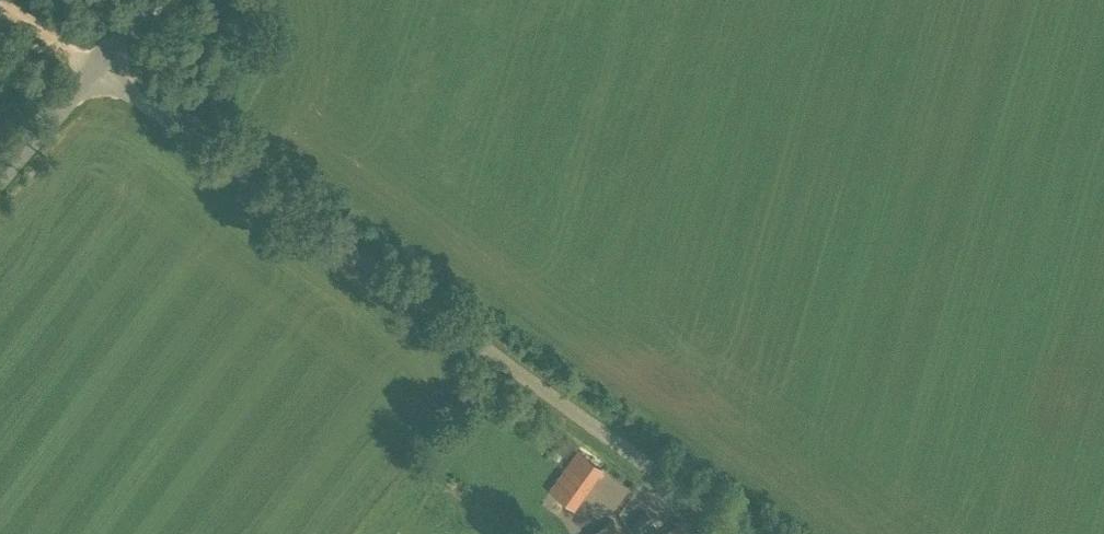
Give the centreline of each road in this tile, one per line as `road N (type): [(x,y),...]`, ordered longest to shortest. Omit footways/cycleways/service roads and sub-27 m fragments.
road 1 (unclassified): [(746,533),(93,65)]
road 2 (unclassified): [(0,178),(93,65)]

